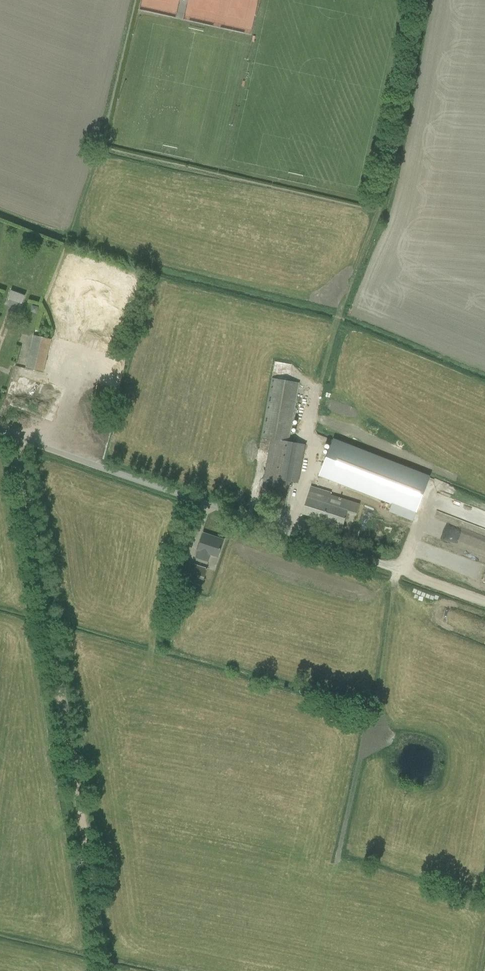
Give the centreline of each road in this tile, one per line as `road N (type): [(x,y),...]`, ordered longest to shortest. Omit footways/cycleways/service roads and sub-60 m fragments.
road 1 (track): [(20,439),(107,970)]
road 2 (unclassified): [(382,564),(0,432)]

